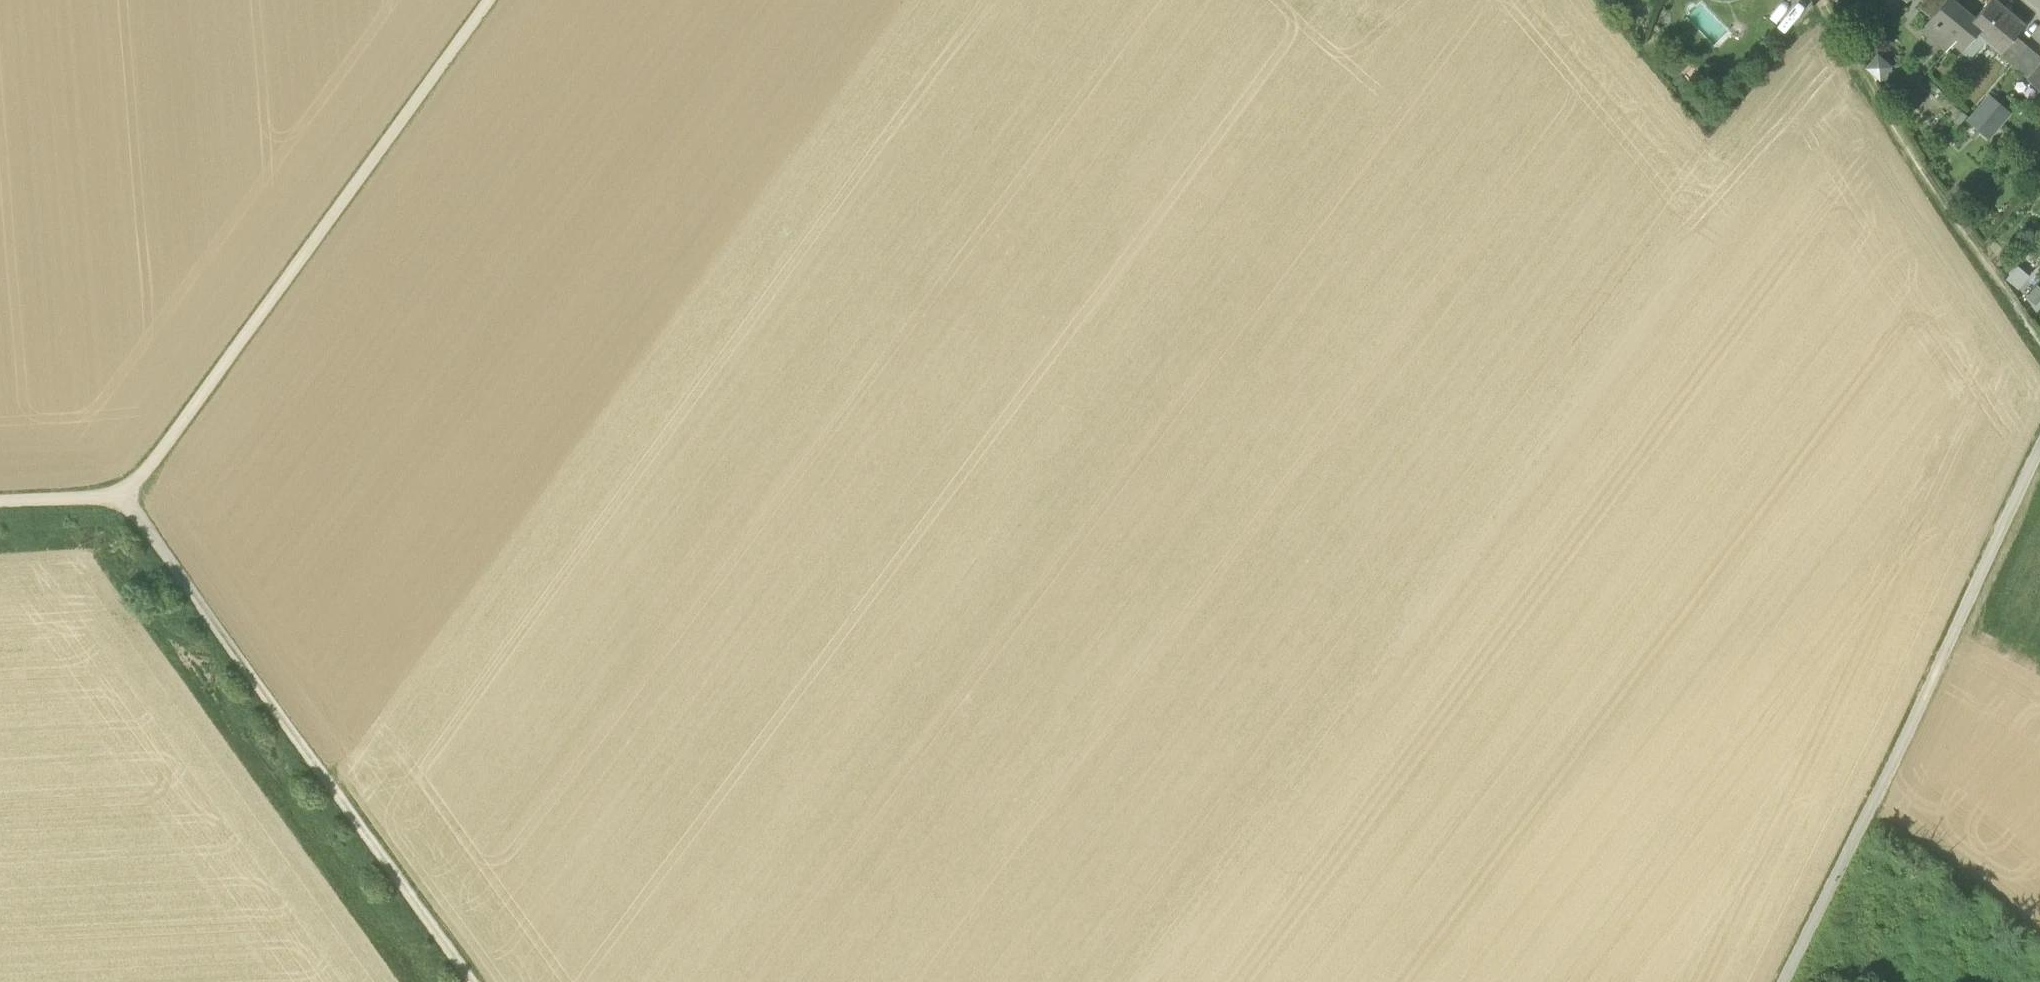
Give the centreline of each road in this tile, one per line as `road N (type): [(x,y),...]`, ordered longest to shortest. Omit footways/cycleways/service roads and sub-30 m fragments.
road 1 (track): [(489,0),(124,499),(0,504)]
road 2 (track): [(472,981),(124,499)]
road 3 (unclassified): [(1784,981),(2039,448)]
road 4 (track): [(1819,0),(1916,172),(2039,343)]

